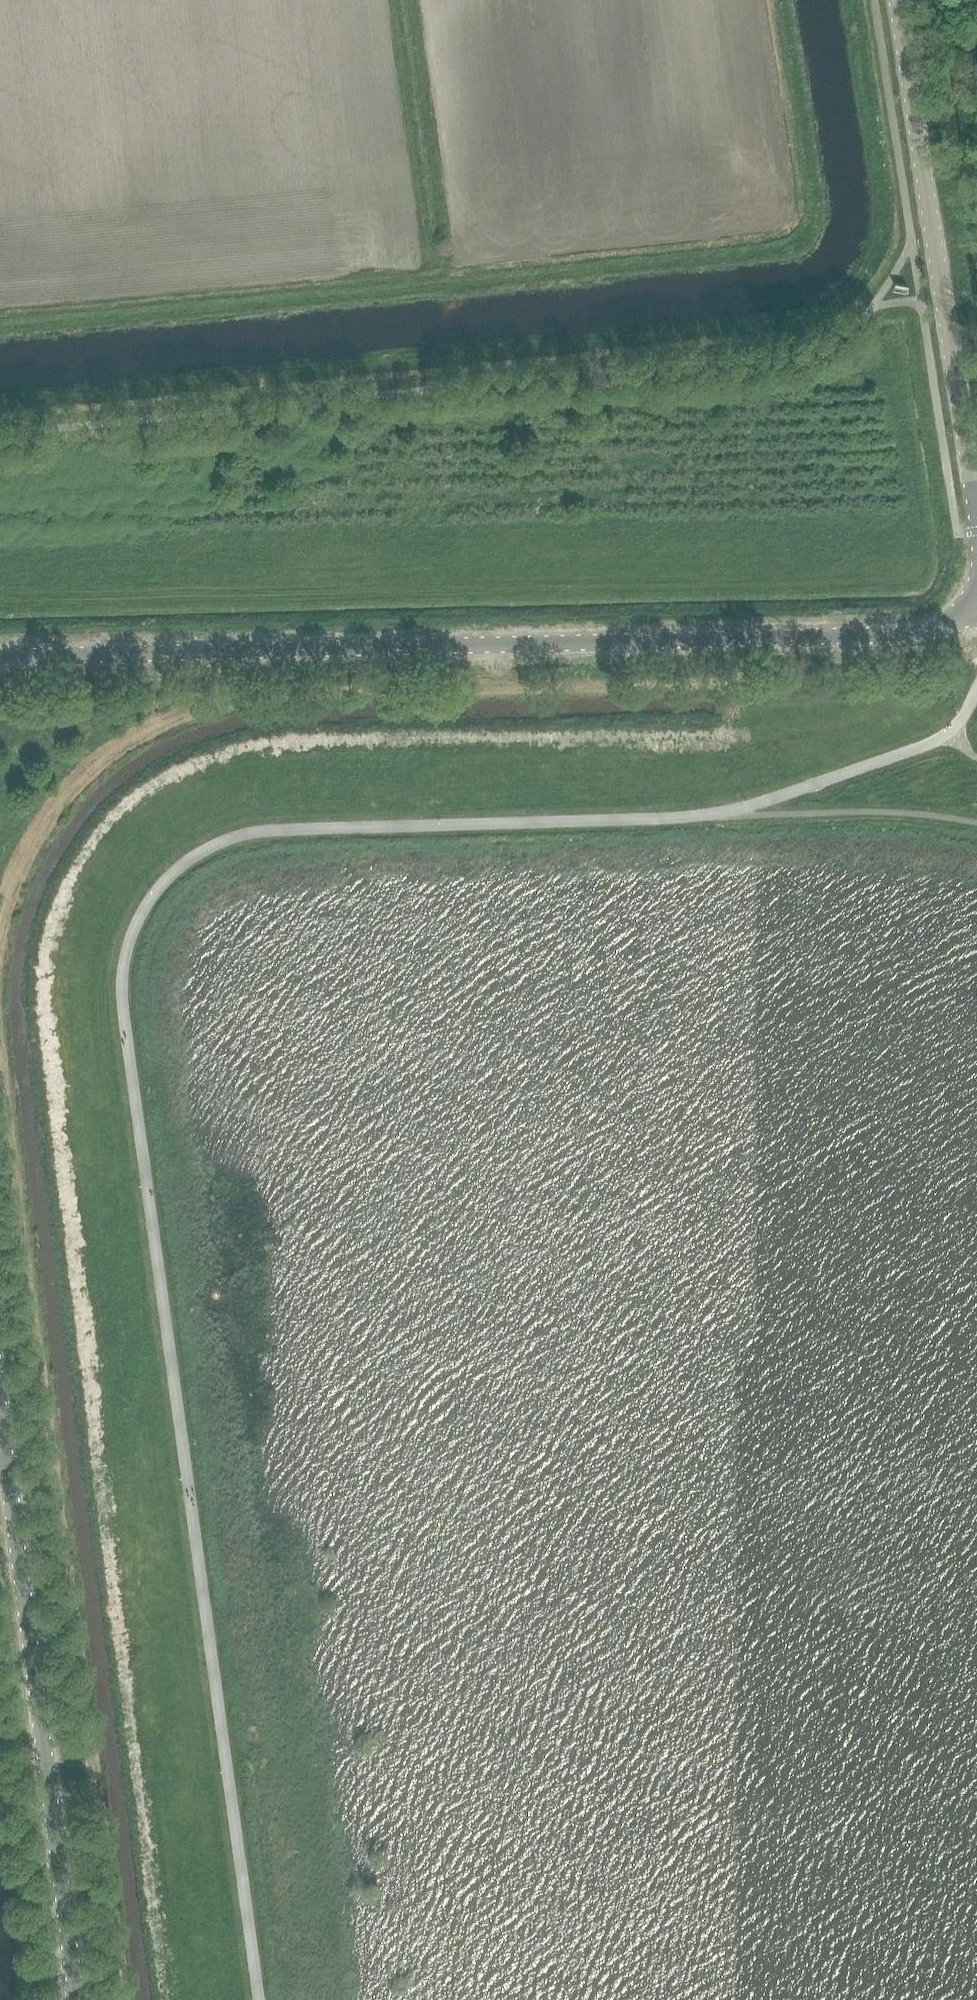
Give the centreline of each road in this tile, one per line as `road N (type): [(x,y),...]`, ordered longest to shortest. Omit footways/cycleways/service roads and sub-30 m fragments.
road 1 (unclassified): [(0,660),(906,635),(933,629),(976,601)]
road 2 (unclassified): [(73,1999),(0,1445)]
road 3 (unclassified): [(976,524),(894,0)]

